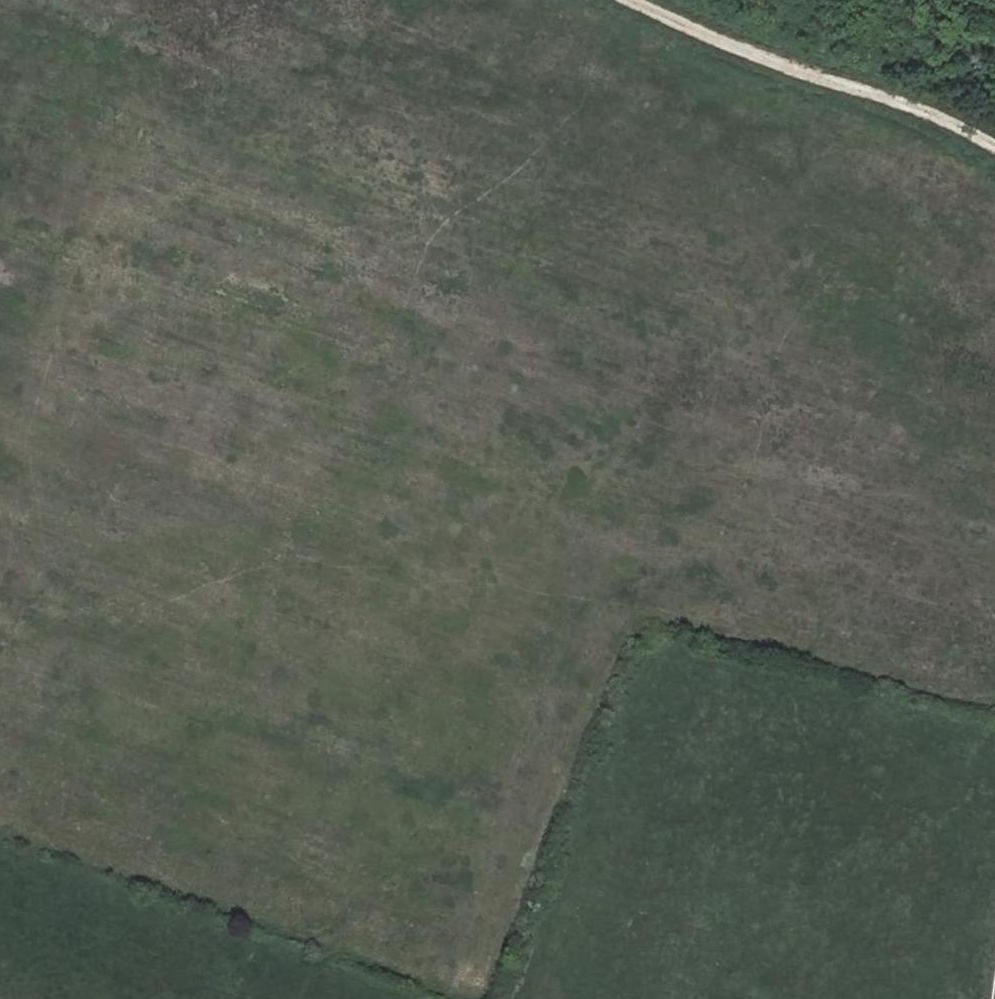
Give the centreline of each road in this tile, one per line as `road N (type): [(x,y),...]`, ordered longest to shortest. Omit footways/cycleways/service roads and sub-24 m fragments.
road 1 (track): [(994,136),(652,0)]

